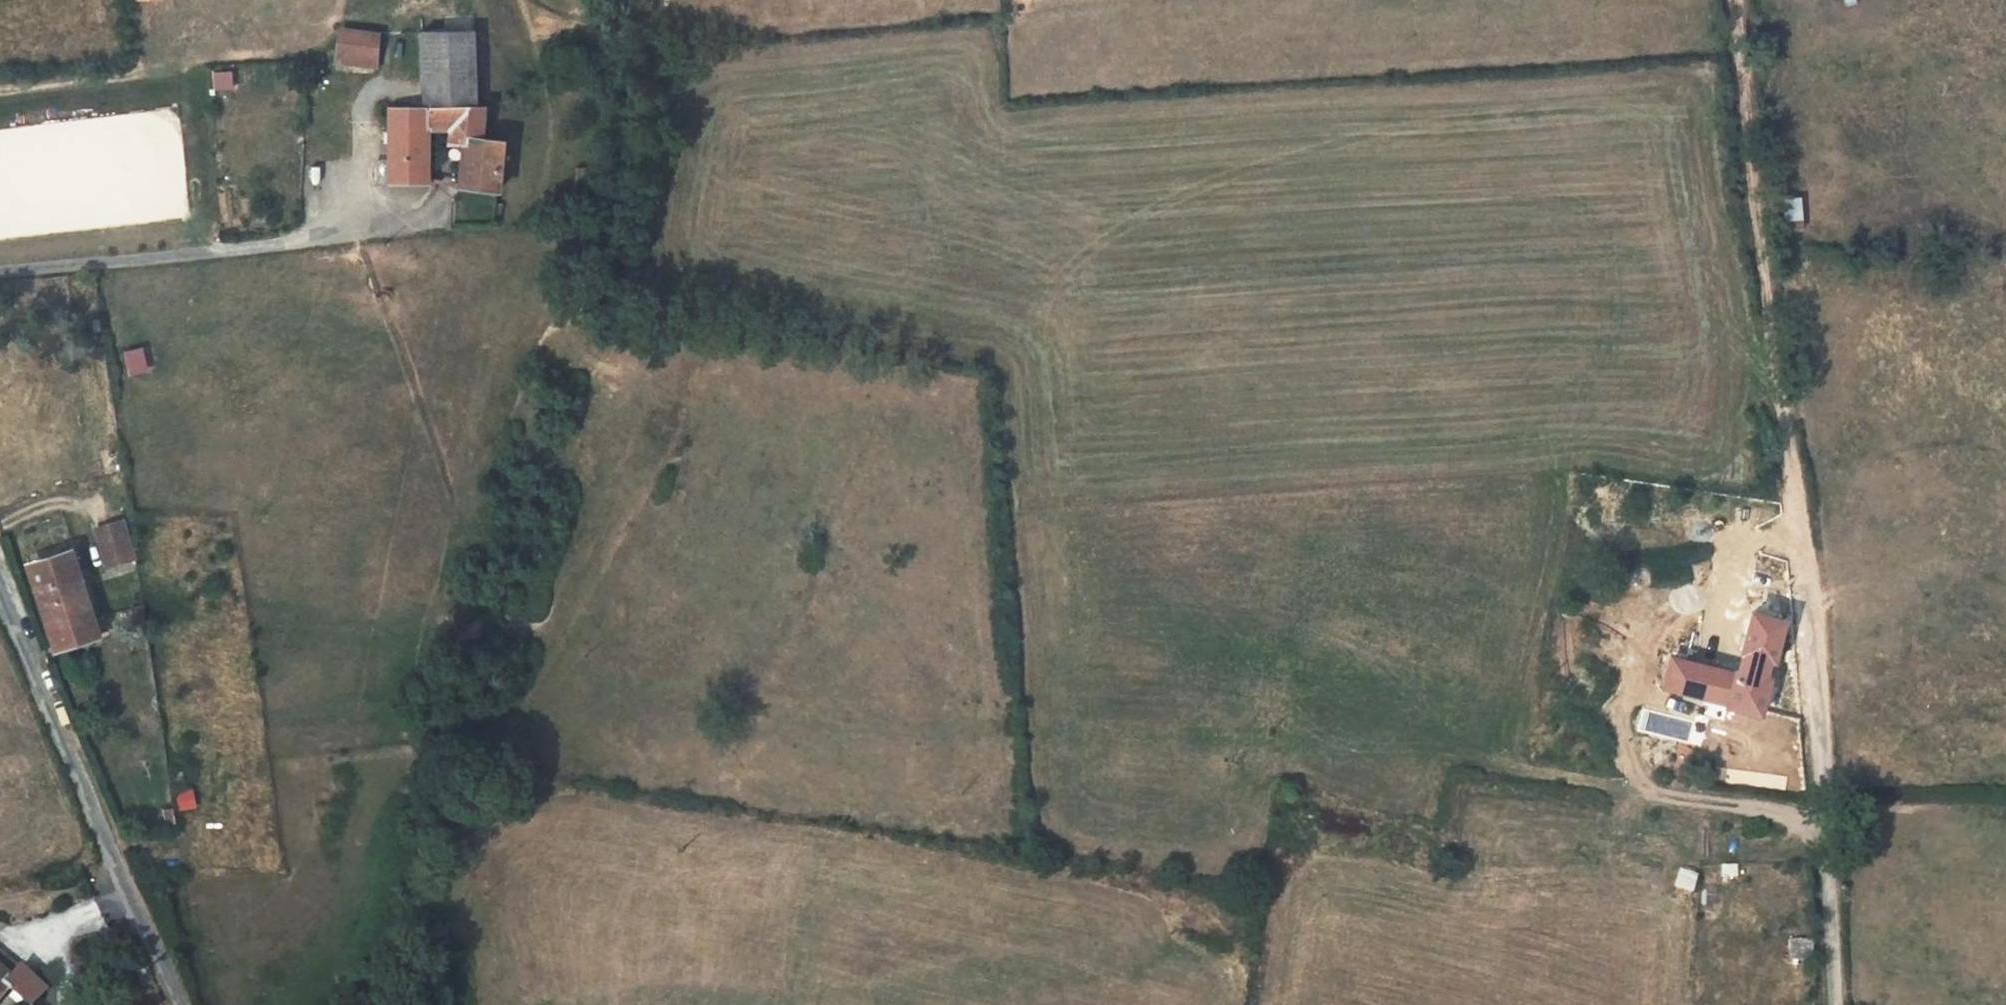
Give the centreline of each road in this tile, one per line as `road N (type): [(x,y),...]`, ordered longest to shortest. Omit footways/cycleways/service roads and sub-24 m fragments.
road 1 (track): [(1815,697),(1735,0)]
road 2 (unclassified): [(181,1004),(0,590)]

